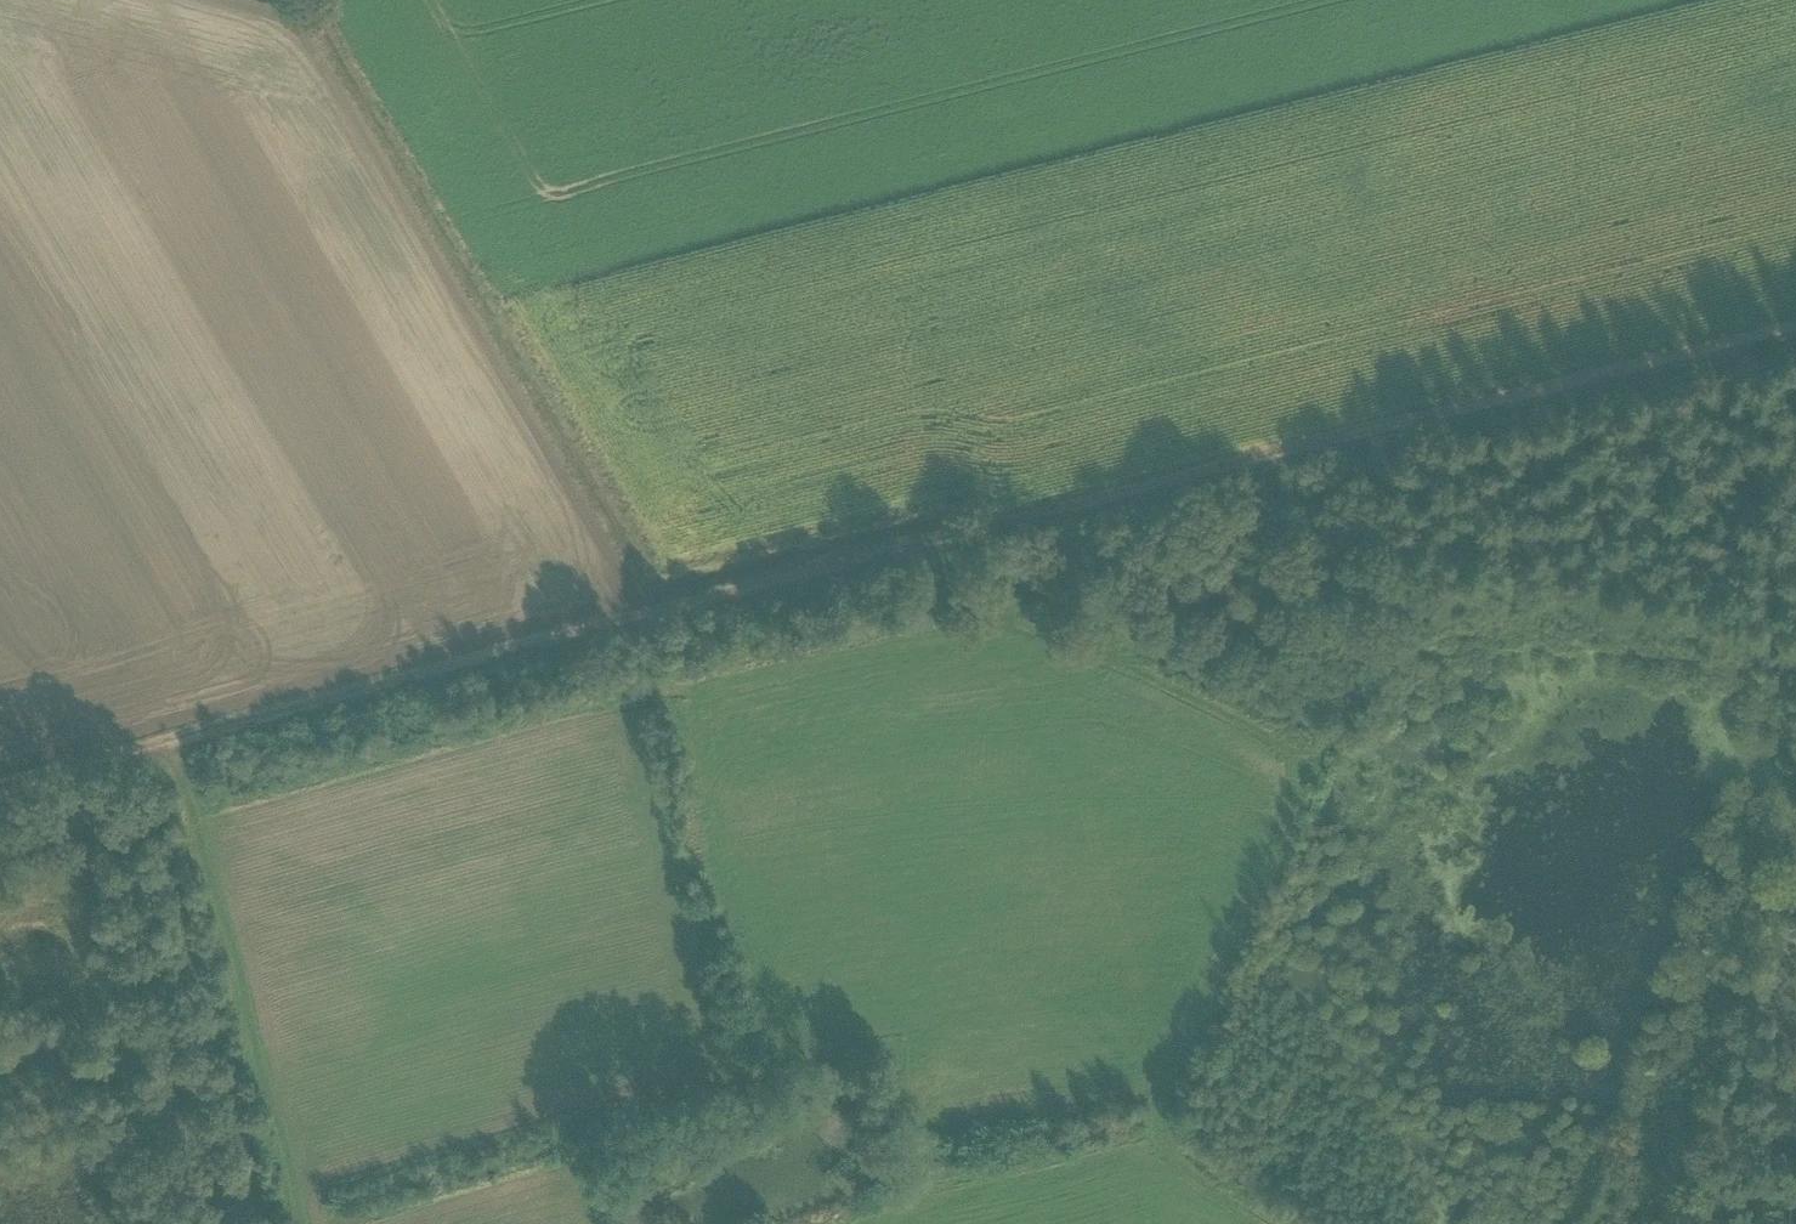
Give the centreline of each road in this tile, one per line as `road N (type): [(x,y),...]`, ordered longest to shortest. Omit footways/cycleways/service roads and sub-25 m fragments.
road 1 (track): [(0,788),(1795,325)]
road 2 (track): [(161,746),(297,1223)]

